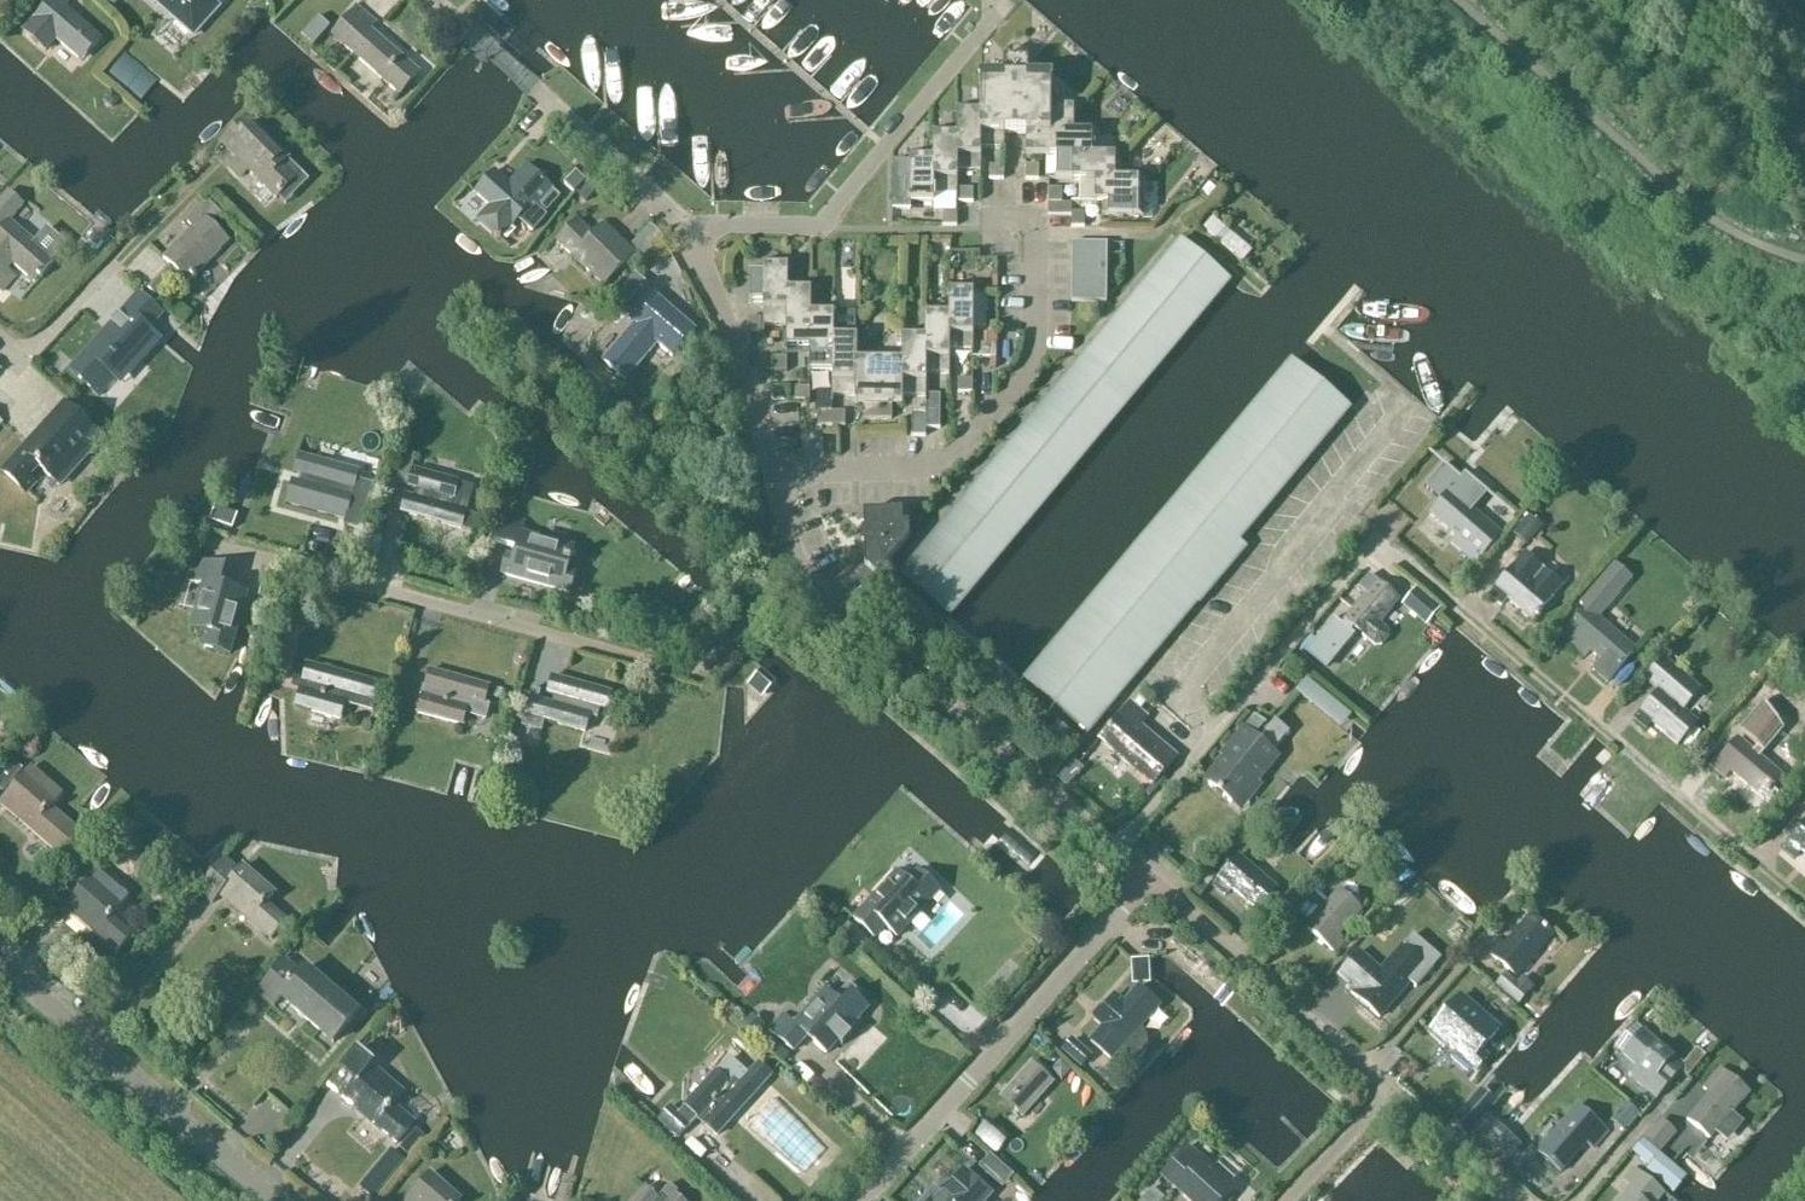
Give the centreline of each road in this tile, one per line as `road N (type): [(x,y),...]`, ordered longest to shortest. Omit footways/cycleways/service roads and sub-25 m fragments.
road 1 (unclassified): [(797,566),(694,673),(202,543)]
road 2 (track): [(1804,904),(1406,565)]
road 3 (unclassified): [(775,480),(927,467),(960,452),(1035,351),(1035,218),(994,217)]
road 4 (unclassified): [(1406,565),(1376,540),(1113,850)]
road 5 (unclassified): [(860,1200),(1145,877)]
road 6 (unclassified): [(1113,850),(797,566)]
road 7 (unclassified): [(695,232),(728,225),(817,229),(1001,9),(991,0)]
road 8 (tertiary): [(279,1200),(0,959)]
road 9 (unclassified): [(1389,1089),(1145,877)]
road 10 (unclassified): [(775,480),(695,232)]
road 11 (residential): [(695,232),(537,88)]
road 12 (unclassified): [(1518,1200),(1389,1089)]
road 13 (unclassified): [(116,264),(25,359),(0,337)]
road 14 (unclassified): [(1389,1089),(1285,1200)]

